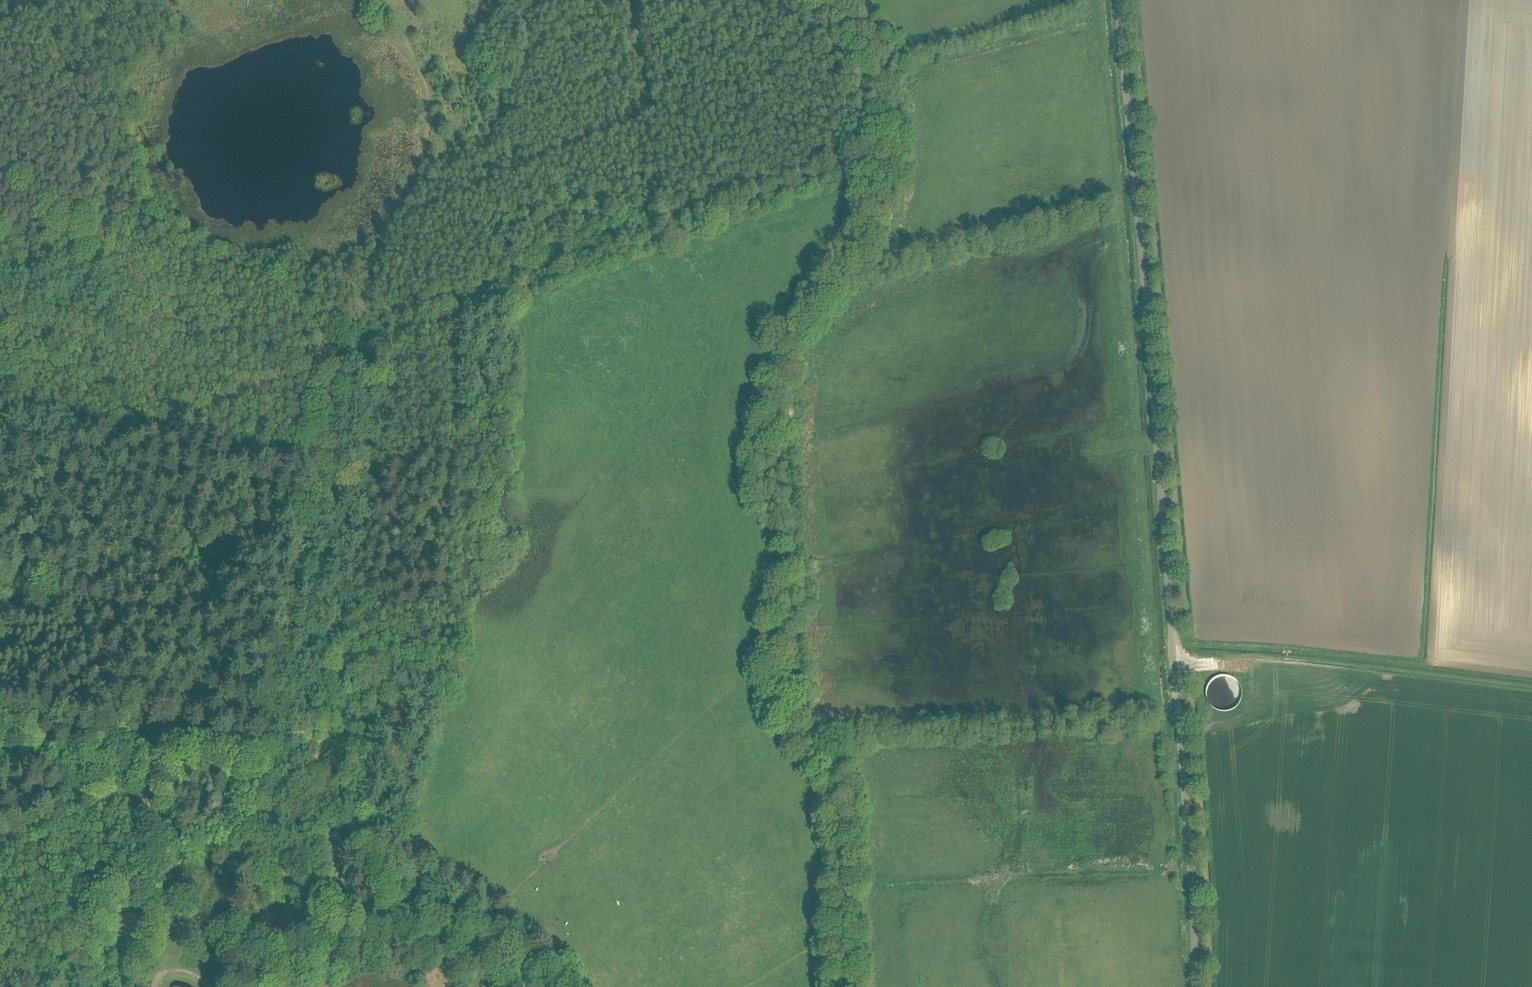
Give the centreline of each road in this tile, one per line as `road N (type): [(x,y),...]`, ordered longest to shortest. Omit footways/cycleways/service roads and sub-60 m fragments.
road 1 (unclassified): [(1193,986),(1174,656),(1117,0)]
road 2 (track): [(247,826),(381,860),(499,910),(514,929),(501,962),(525,986)]
road 3 (track): [(1174,664),(1531,704)]

